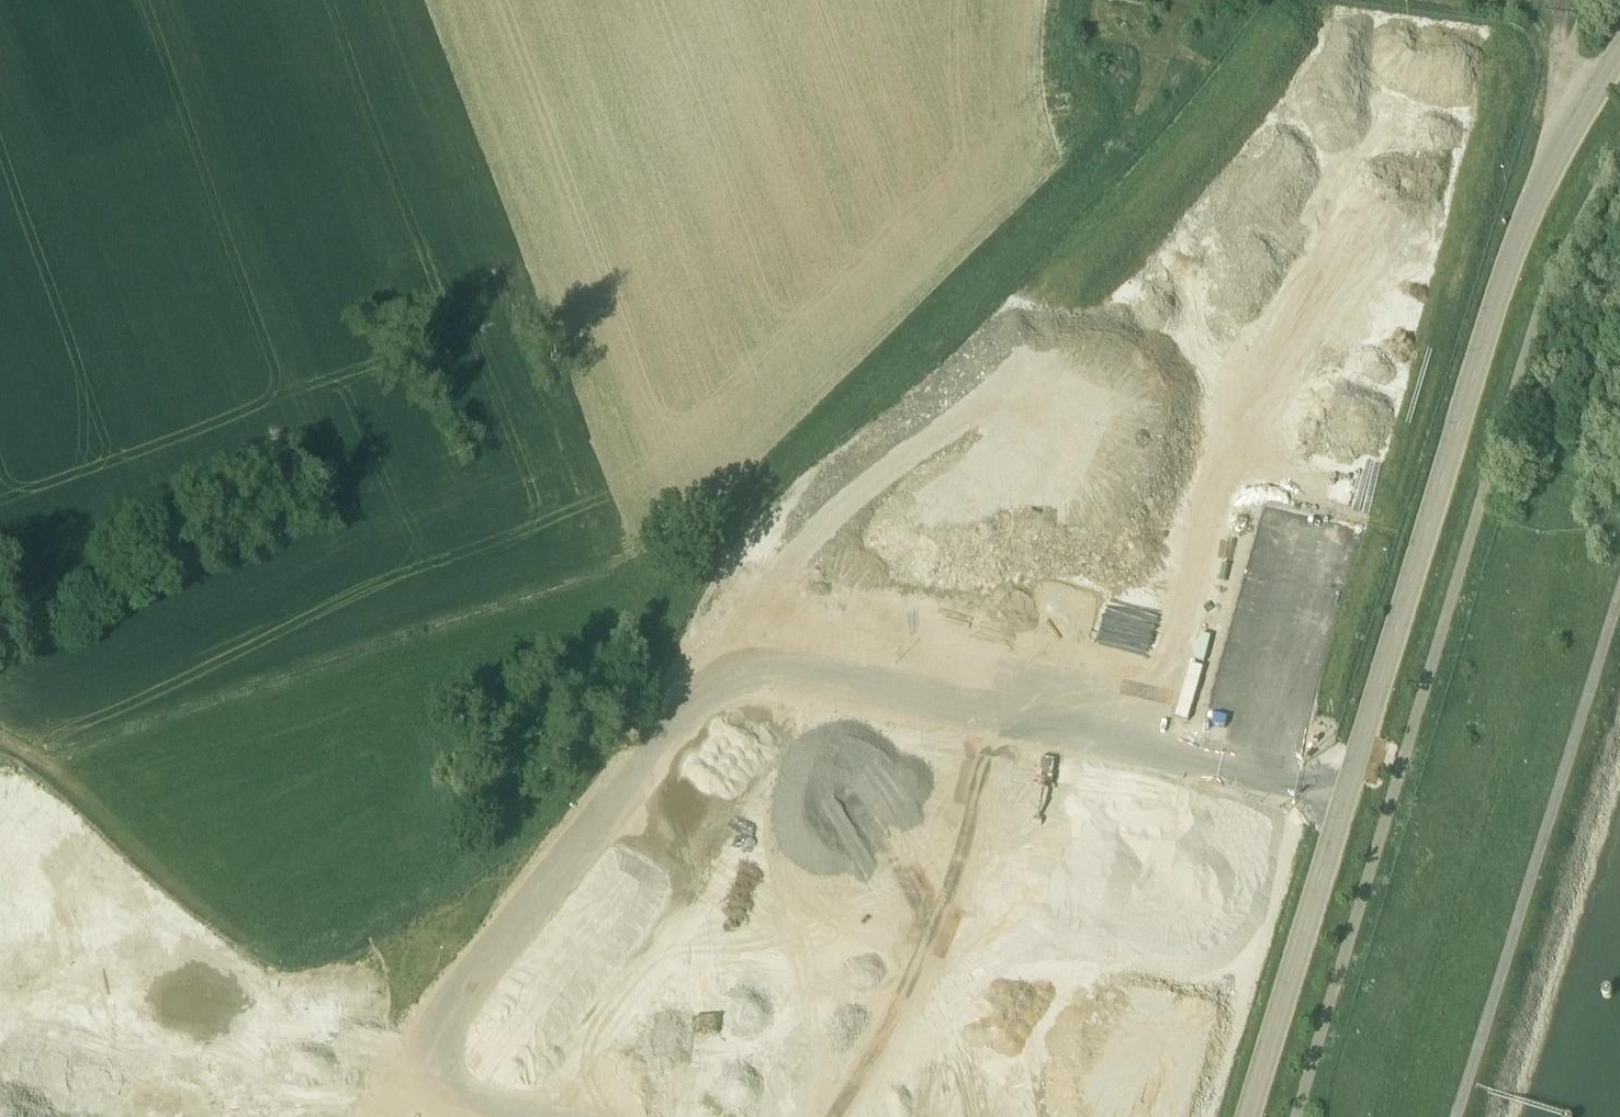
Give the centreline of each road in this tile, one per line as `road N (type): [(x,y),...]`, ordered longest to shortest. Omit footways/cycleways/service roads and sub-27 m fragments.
road 1 (tertiary): [(1241,1116),(1506,290),(1619,46)]
road 2 (track): [(0,737),(59,773),(244,937)]

